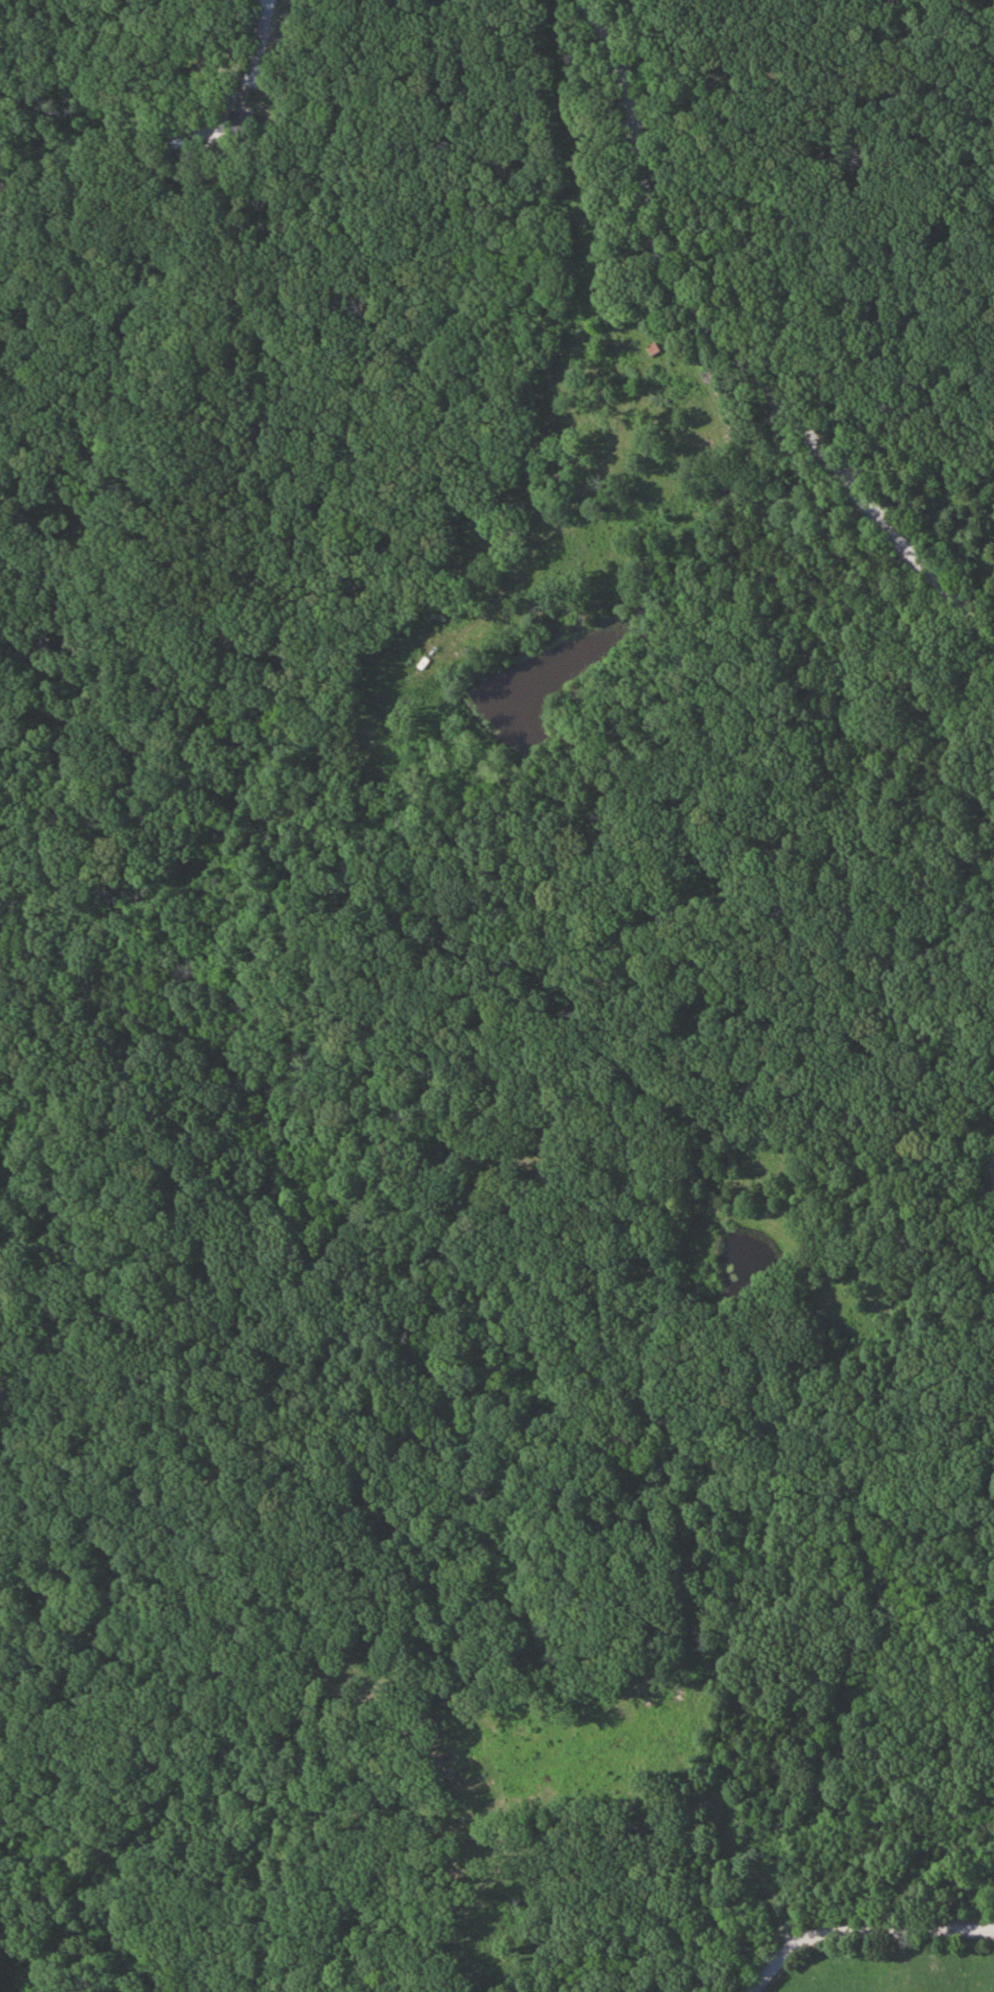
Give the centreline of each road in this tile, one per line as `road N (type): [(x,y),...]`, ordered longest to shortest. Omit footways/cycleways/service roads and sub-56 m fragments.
road 1 (residential): [(827,398),(669,248),(632,91),(591,0)]
road 2 (residential): [(746,1991),(784,1945),(819,1926),(993,1923)]
road 3 (residential): [(993,611),(973,567),(841,412)]
road 4 (residential): [(993,1191),(984,1172),(984,1023),(993,995)]

